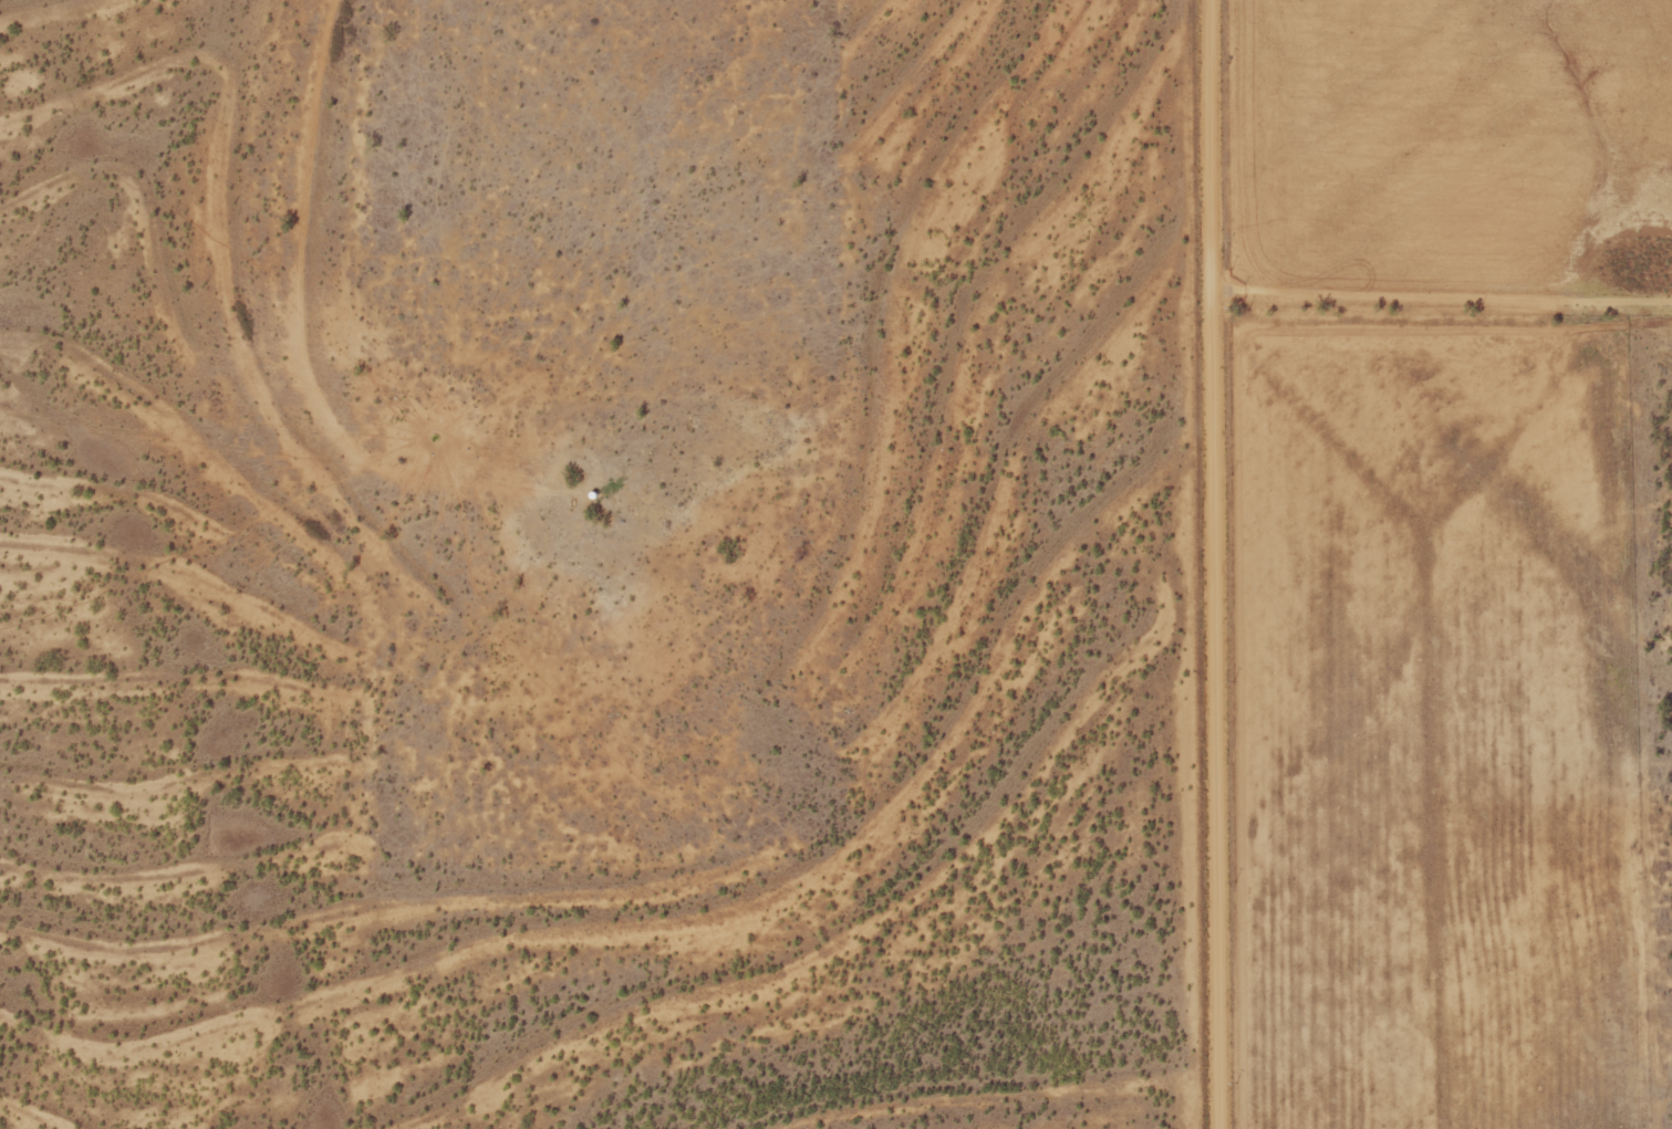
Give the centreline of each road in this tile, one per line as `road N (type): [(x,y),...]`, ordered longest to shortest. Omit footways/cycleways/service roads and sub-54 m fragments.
road 1 (residential): [(1222,1128),(1211,0)]

